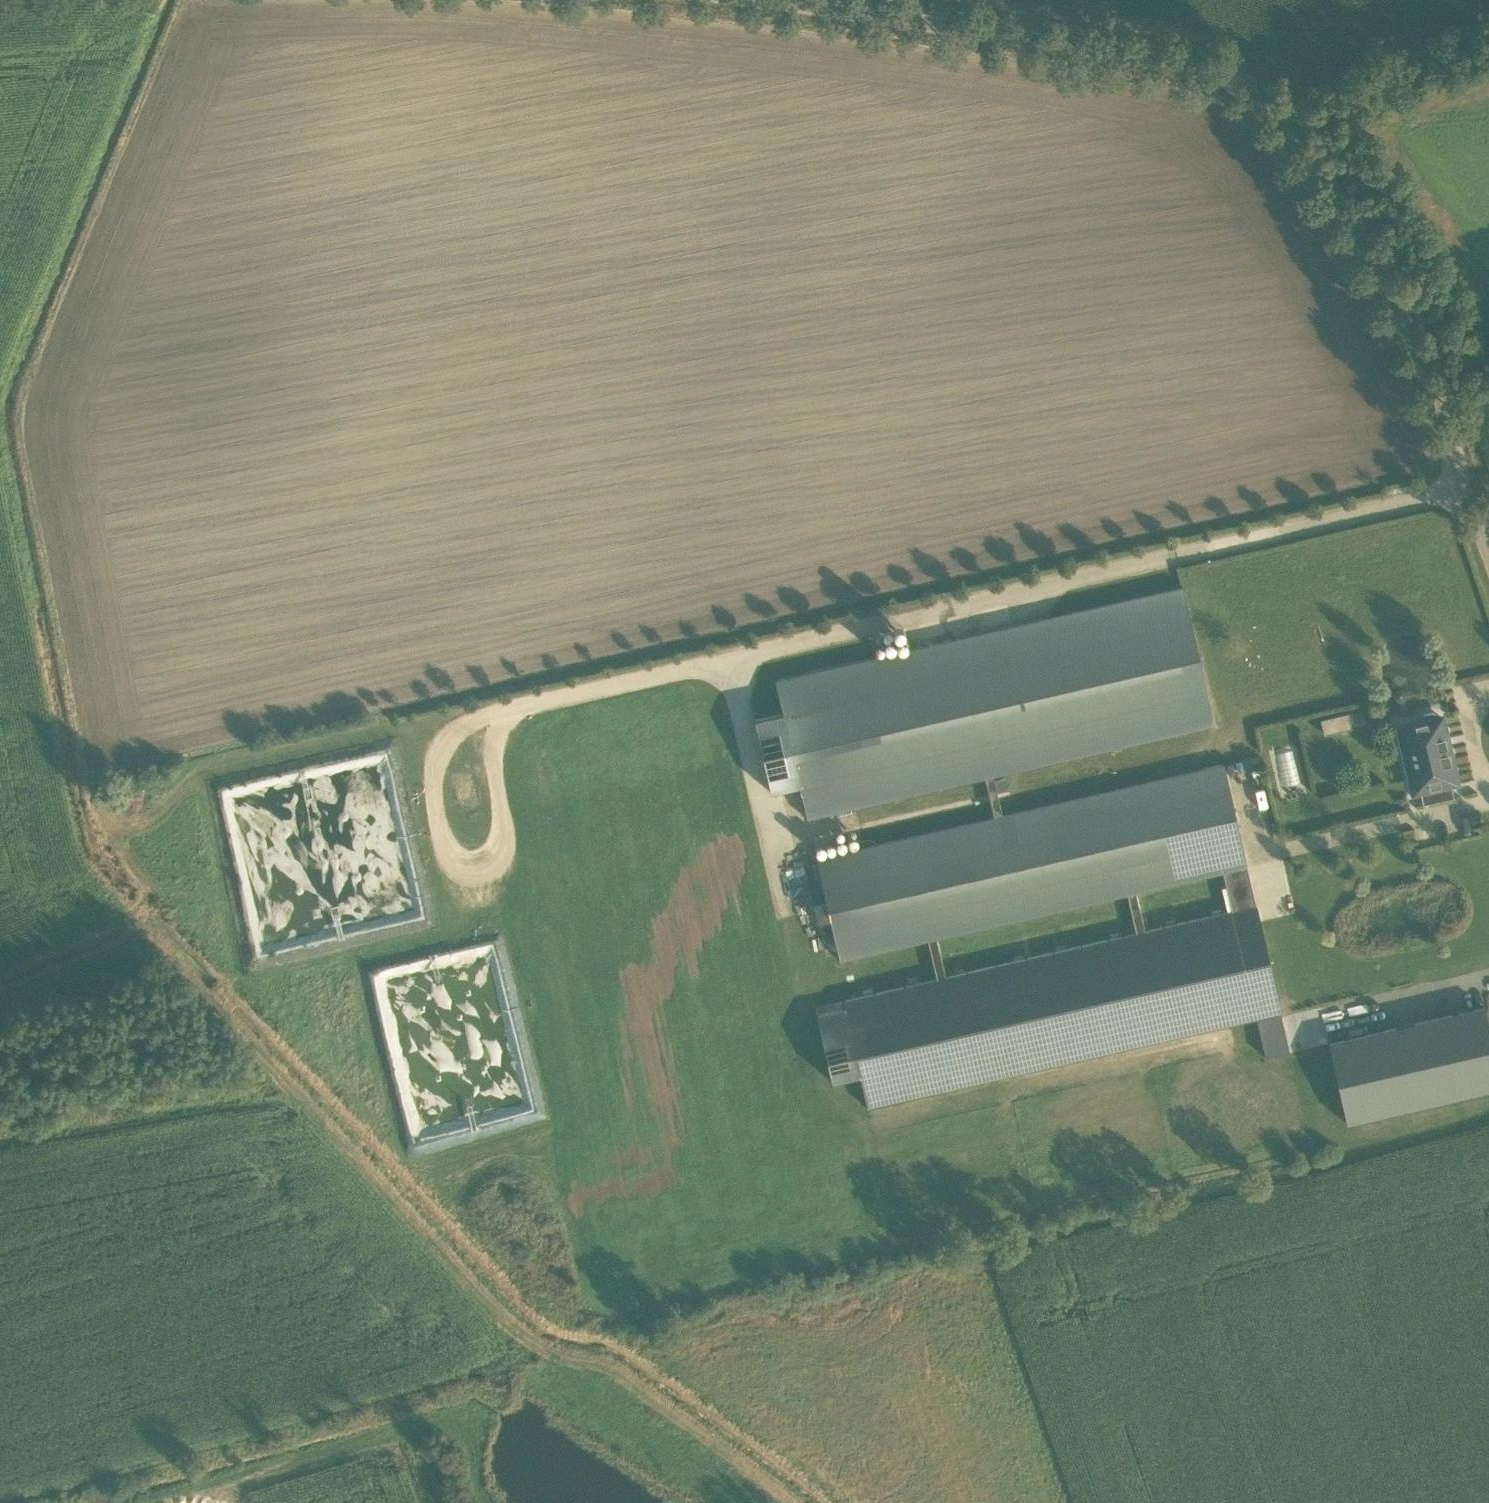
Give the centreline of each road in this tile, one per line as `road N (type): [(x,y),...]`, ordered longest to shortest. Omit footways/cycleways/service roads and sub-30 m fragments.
road 1 (unclassified): [(1488,556),(1409,331),(1268,100),(1195,52),(872,0)]

